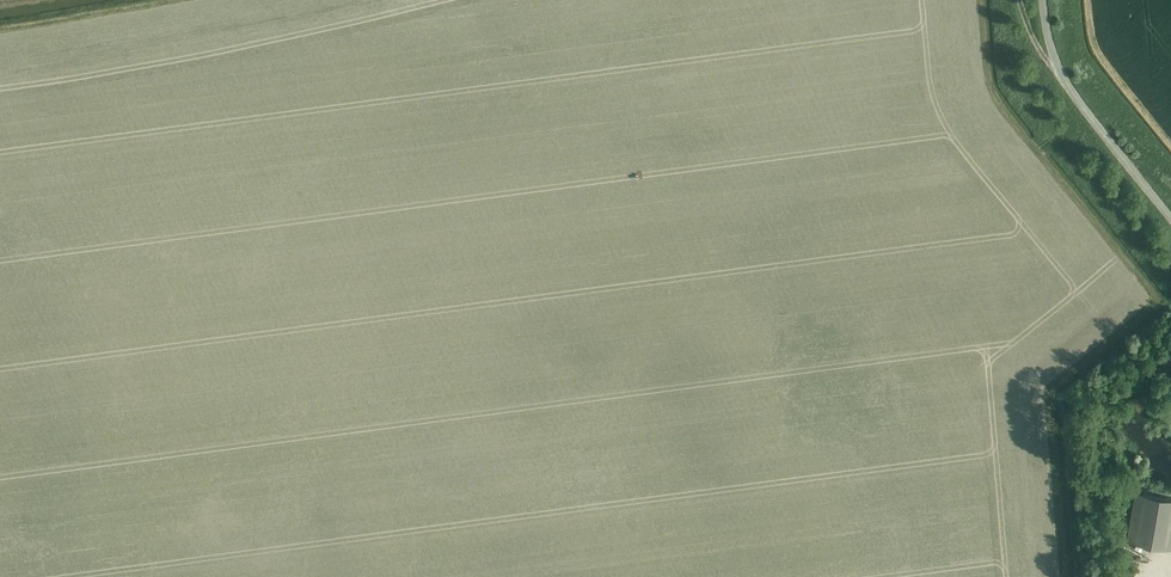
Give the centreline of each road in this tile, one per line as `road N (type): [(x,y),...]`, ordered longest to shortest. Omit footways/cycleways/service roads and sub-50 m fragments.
road 1 (unclassified): [(1170,219),(1067,85),(1042,0)]

